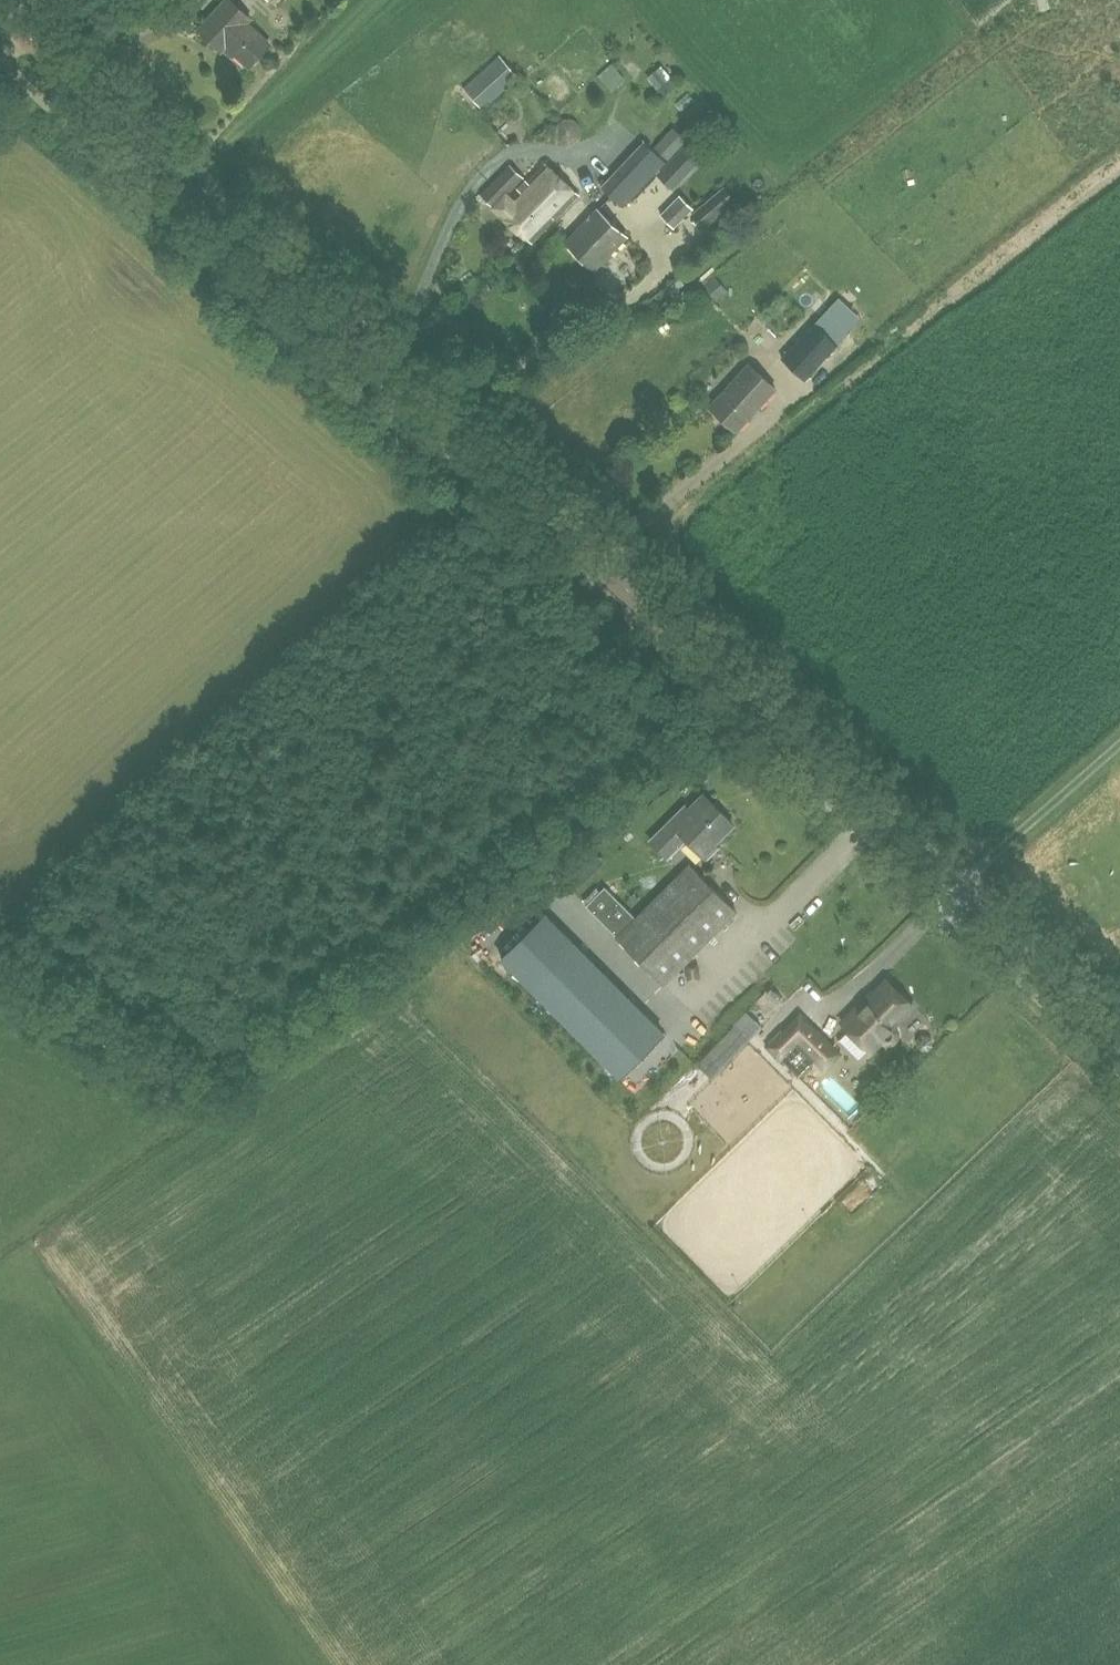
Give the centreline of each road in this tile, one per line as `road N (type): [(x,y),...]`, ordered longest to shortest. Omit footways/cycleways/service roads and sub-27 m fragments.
road 1 (tertiary): [(0,12),(451,405),(1119,1039)]

